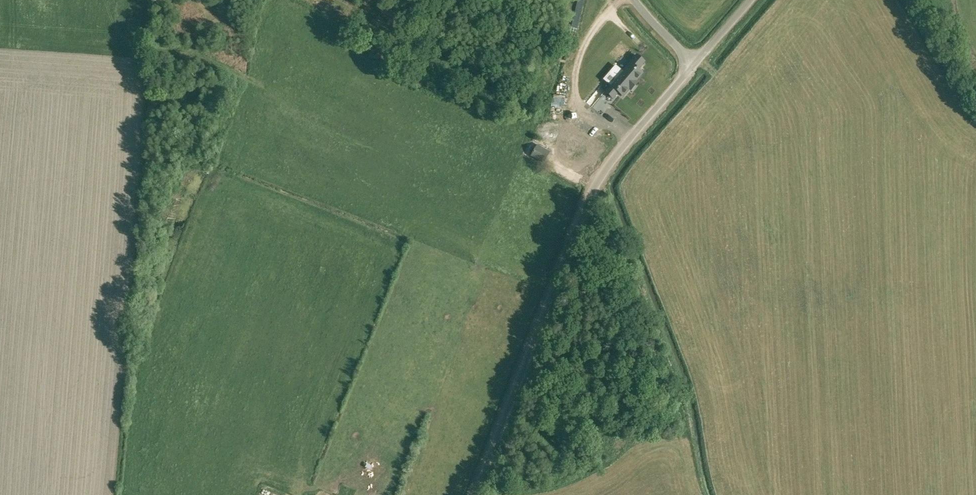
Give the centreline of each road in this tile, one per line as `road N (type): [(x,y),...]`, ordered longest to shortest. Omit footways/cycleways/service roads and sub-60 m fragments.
road 1 (unclassified): [(477,494),(589,200),(694,64)]

